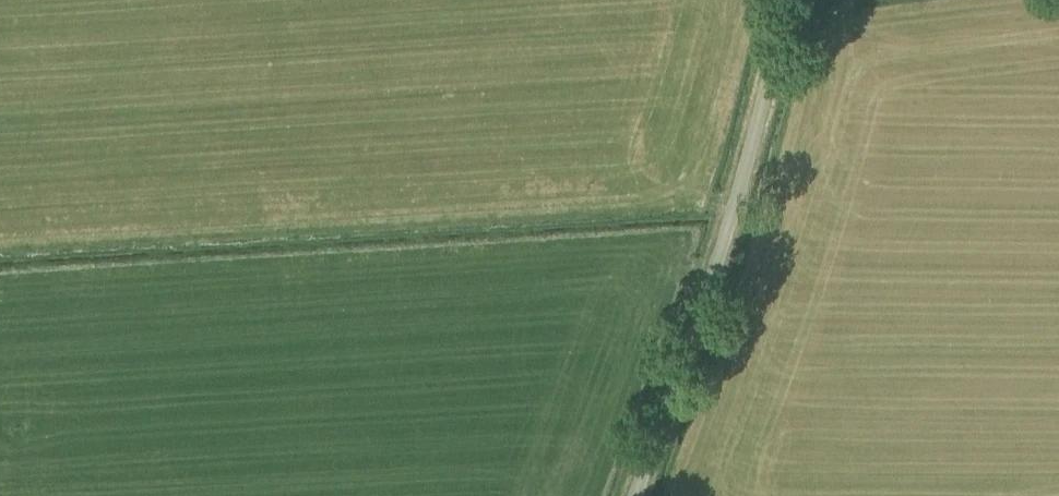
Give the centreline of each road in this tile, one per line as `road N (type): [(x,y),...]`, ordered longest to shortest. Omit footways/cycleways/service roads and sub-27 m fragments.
road 1 (unclassified): [(627,495),(757,106),(782,0)]

